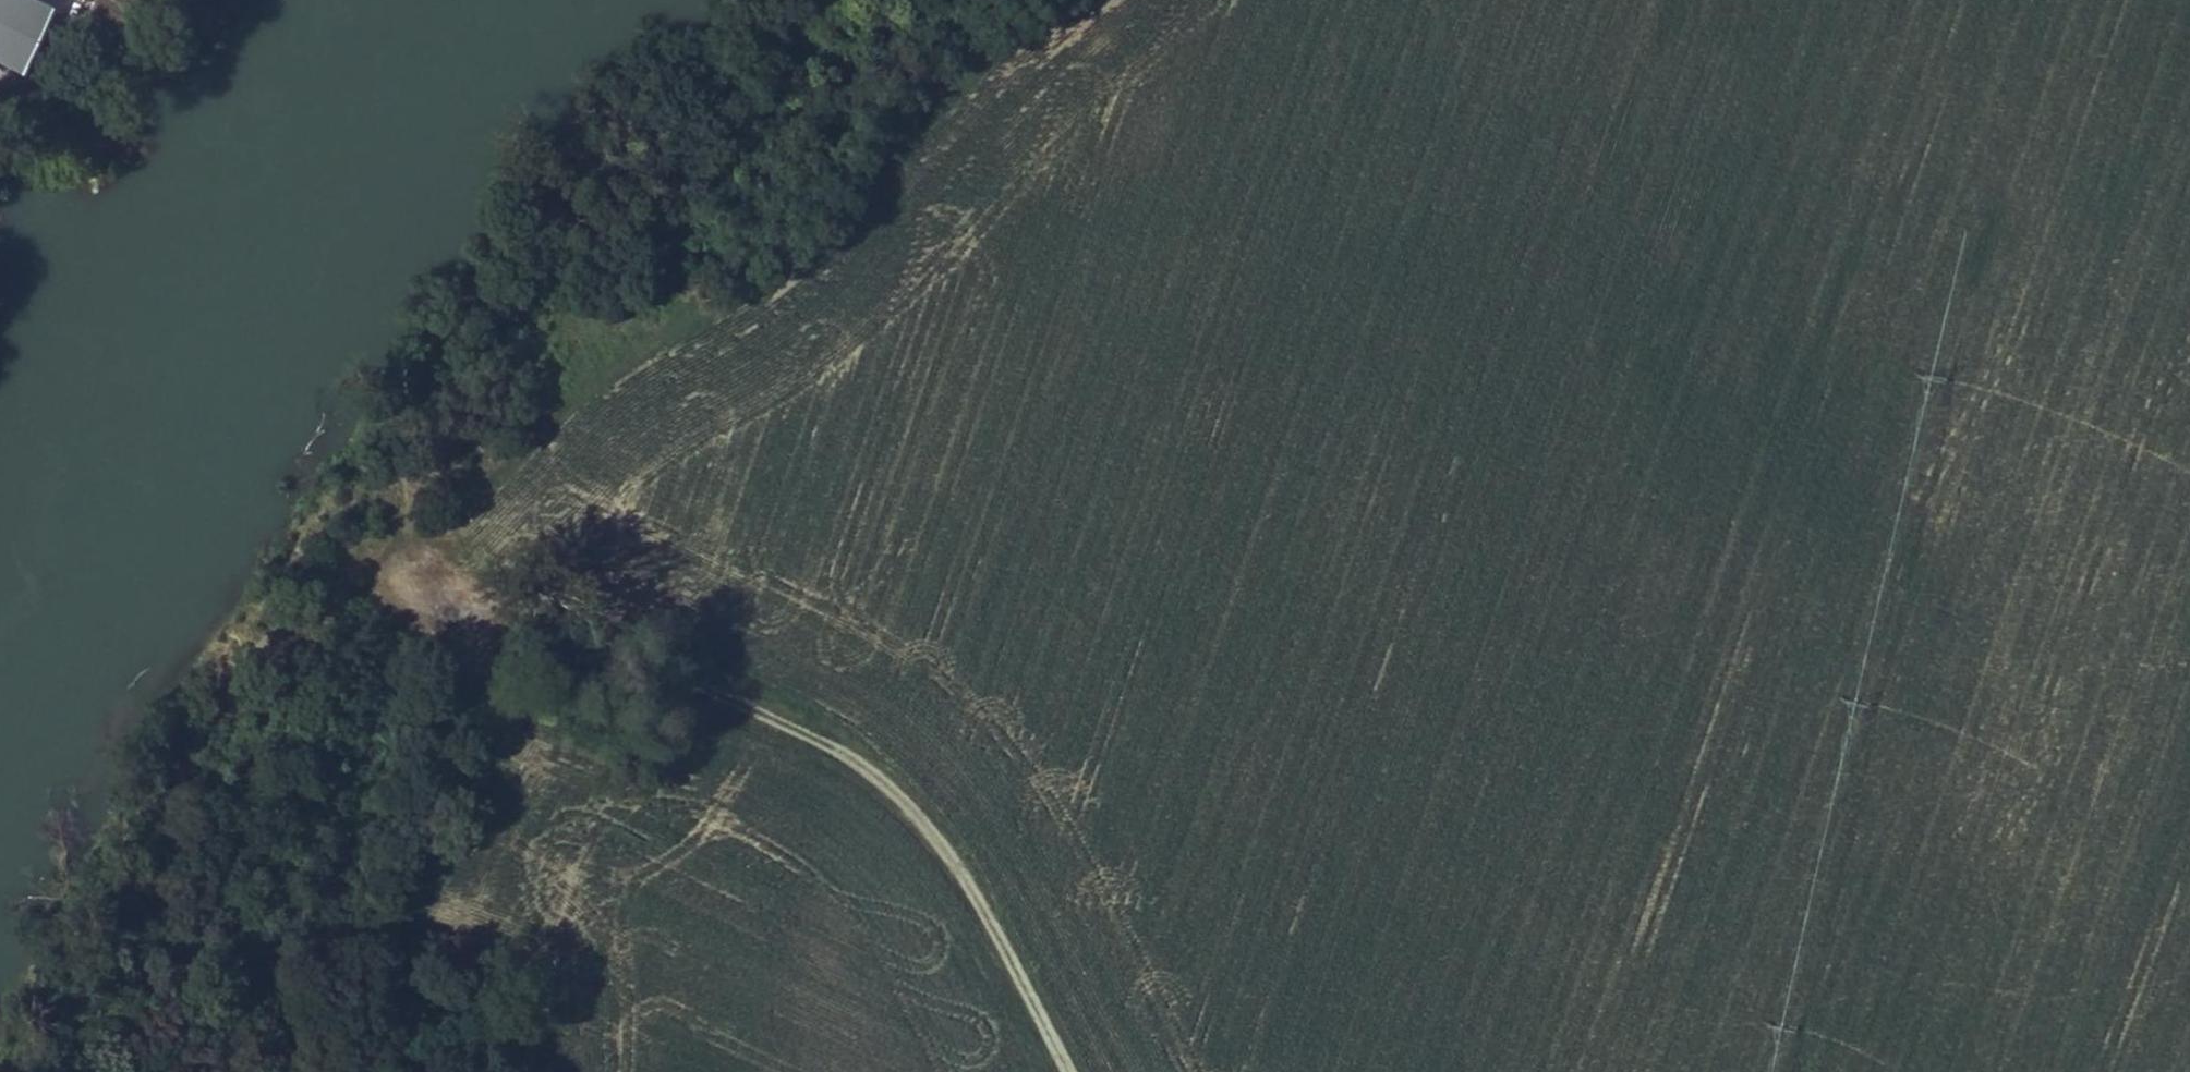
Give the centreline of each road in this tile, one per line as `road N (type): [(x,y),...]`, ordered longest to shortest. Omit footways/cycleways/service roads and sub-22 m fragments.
road 1 (unclassified): [(691,685),(927,804),(1066,1071)]

